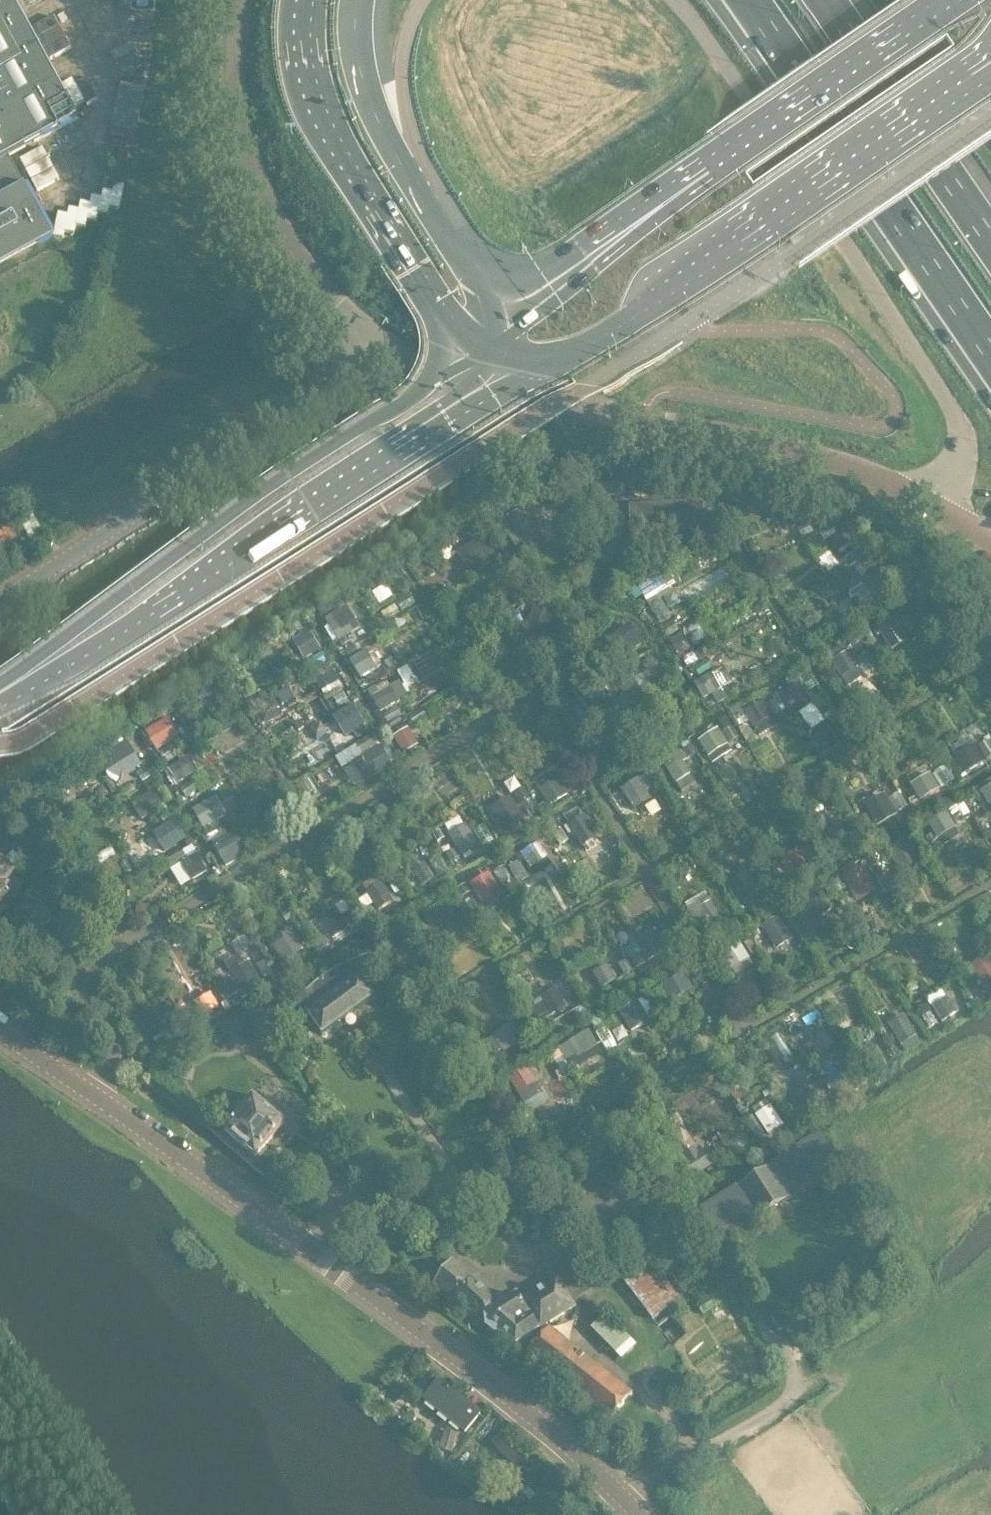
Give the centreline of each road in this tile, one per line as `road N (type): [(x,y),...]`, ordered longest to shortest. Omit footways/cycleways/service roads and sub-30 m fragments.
road 1 (tertiary): [(640,1514),(548,1429),(0,1033)]
road 2 (secondary): [(0,701),(145,622),(512,387)]
road 3 (tertiary): [(676,0),(951,404),(958,444),(937,509)]
road 4 (tertiary): [(937,509),(814,452),(473,382),(371,339)]
road 5 (secondary): [(462,367),(273,488),(0,697)]
road 6 (secondary): [(512,387),(782,224),(979,84)]
road 7 (trunk): [(953,0),(516,331)]
road 8 (tertiary): [(0,607),(319,394),(371,339)]
road 9 (motorway): [(751,9),(990,355)]
road 10 (secondary): [(309,0),(303,58),(311,102),(462,367)]
road 11 (tertiary): [(371,339),(309,277),(261,195),(234,89),(240,0)]
road 12 (motorway): [(990,241),(827,0)]
road 13 (trunk): [(516,331),(404,167)]
road 14 (motorway): [(404,167),(369,104),(354,41),(358,0)]
road 15 (tertiary): [(404,167),(403,72),(423,0)]

